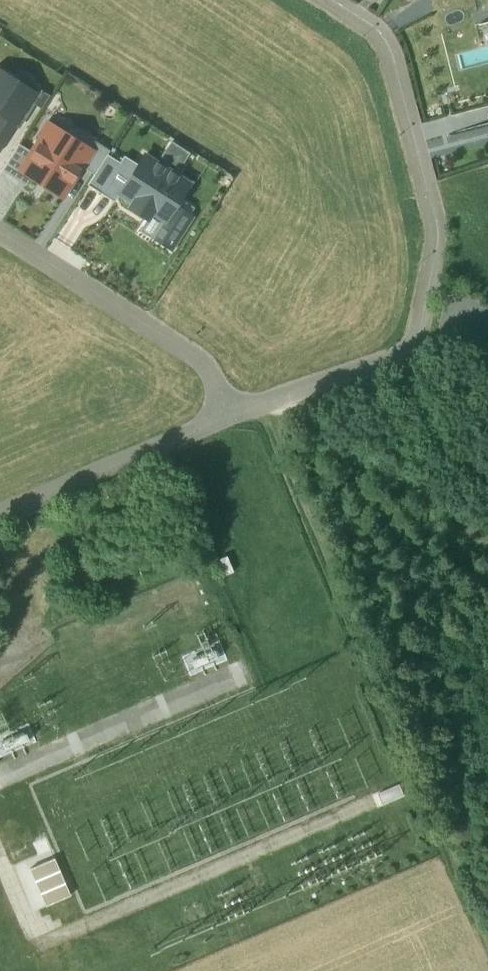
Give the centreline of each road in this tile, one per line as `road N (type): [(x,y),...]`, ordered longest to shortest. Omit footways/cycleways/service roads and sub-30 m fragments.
road 1 (residential): [(231,414),(417,345),(442,239),(438,214),(388,48),(333,0)]
road 2 (track): [(487,932),(272,401)]
road 3 (residential): [(231,414),(192,355),(0,233)]
road 4 (residential): [(0,511),(231,414)]
road 5 (track): [(487,526),(272,401)]

